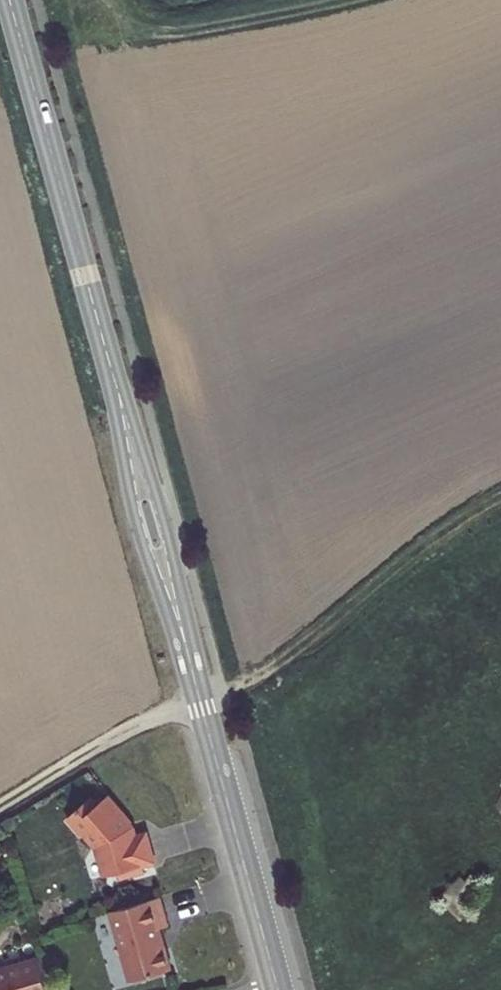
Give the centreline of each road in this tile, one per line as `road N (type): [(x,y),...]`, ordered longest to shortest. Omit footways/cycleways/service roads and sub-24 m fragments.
road 1 (tertiary): [(113,376),(10,0)]
road 2 (track): [(200,702),(276,663),(397,559),(500,493)]
road 3 (tertiary): [(193,673),(278,989)]
road 4 (tertiary): [(113,376),(134,523),(193,673)]
road 5 (tertiary): [(193,673),(173,545),(113,376)]
road 6 (track): [(200,702),(110,738),(0,805)]

